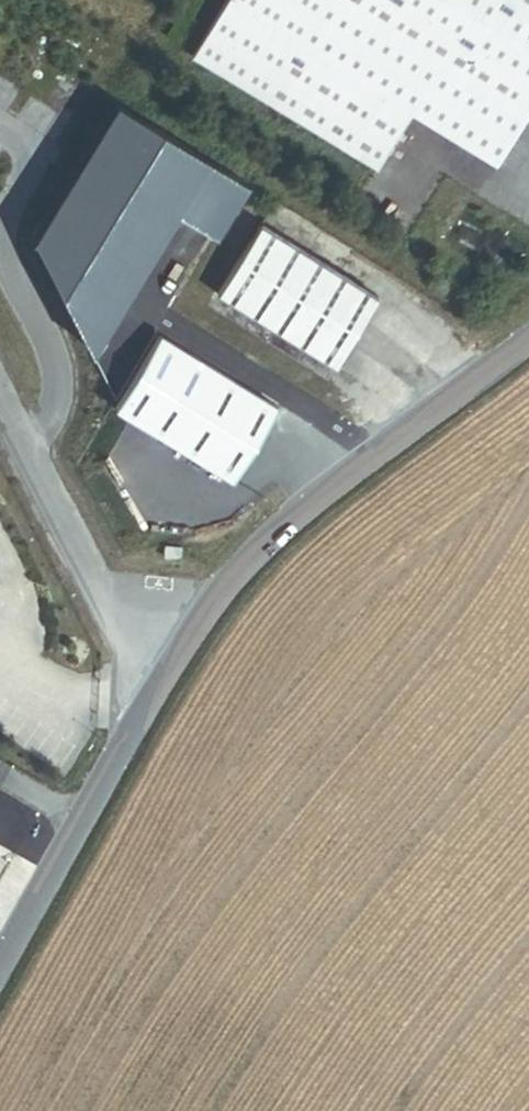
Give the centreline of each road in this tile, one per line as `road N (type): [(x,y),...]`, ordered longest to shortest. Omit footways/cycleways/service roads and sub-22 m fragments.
road 1 (unclassified): [(173,672),(220,593),(288,517),(528,342)]
road 2 (unclassified): [(0,970),(173,672)]
road 3 (unclassified): [(173,672),(116,637),(0,406)]

